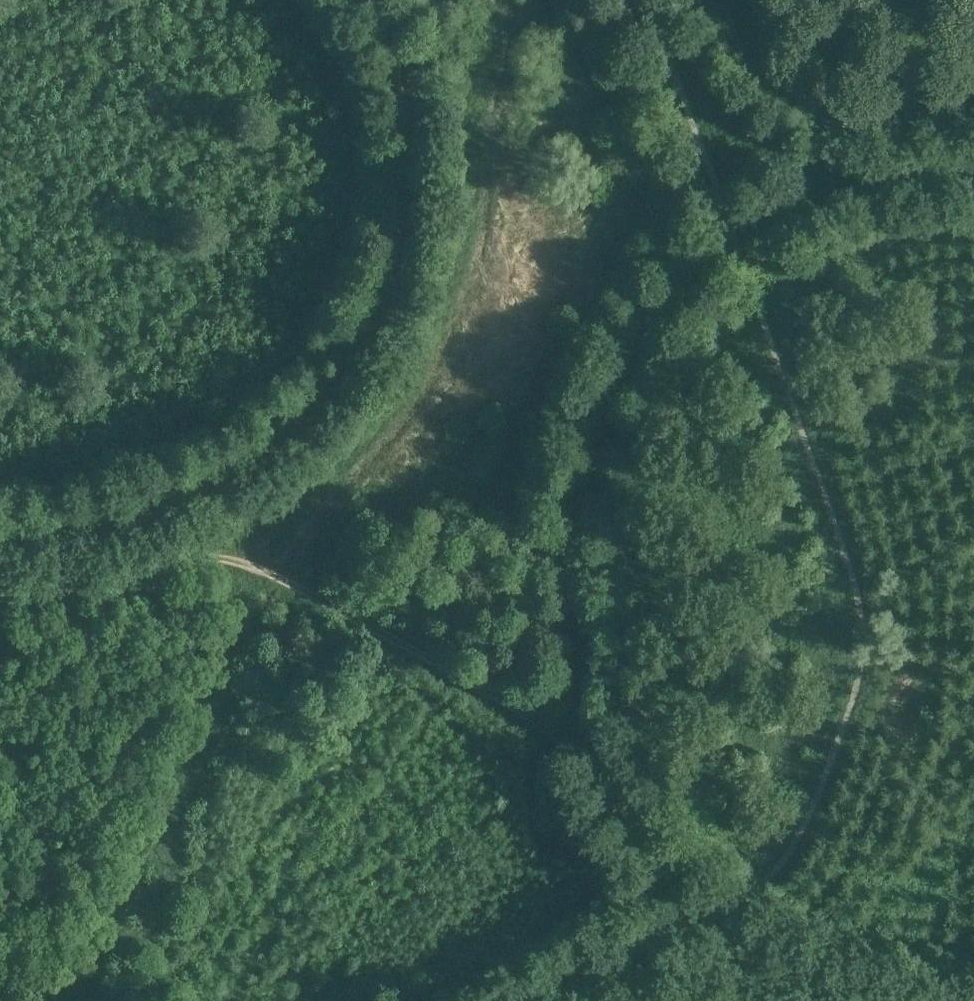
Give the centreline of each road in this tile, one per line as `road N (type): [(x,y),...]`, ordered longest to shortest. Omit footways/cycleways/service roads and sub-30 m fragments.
road 1 (track): [(0,594),(102,583),(179,558),(236,559),(577,742),(705,914)]
road 2 (track): [(877,1000),(758,952),(705,914)]

